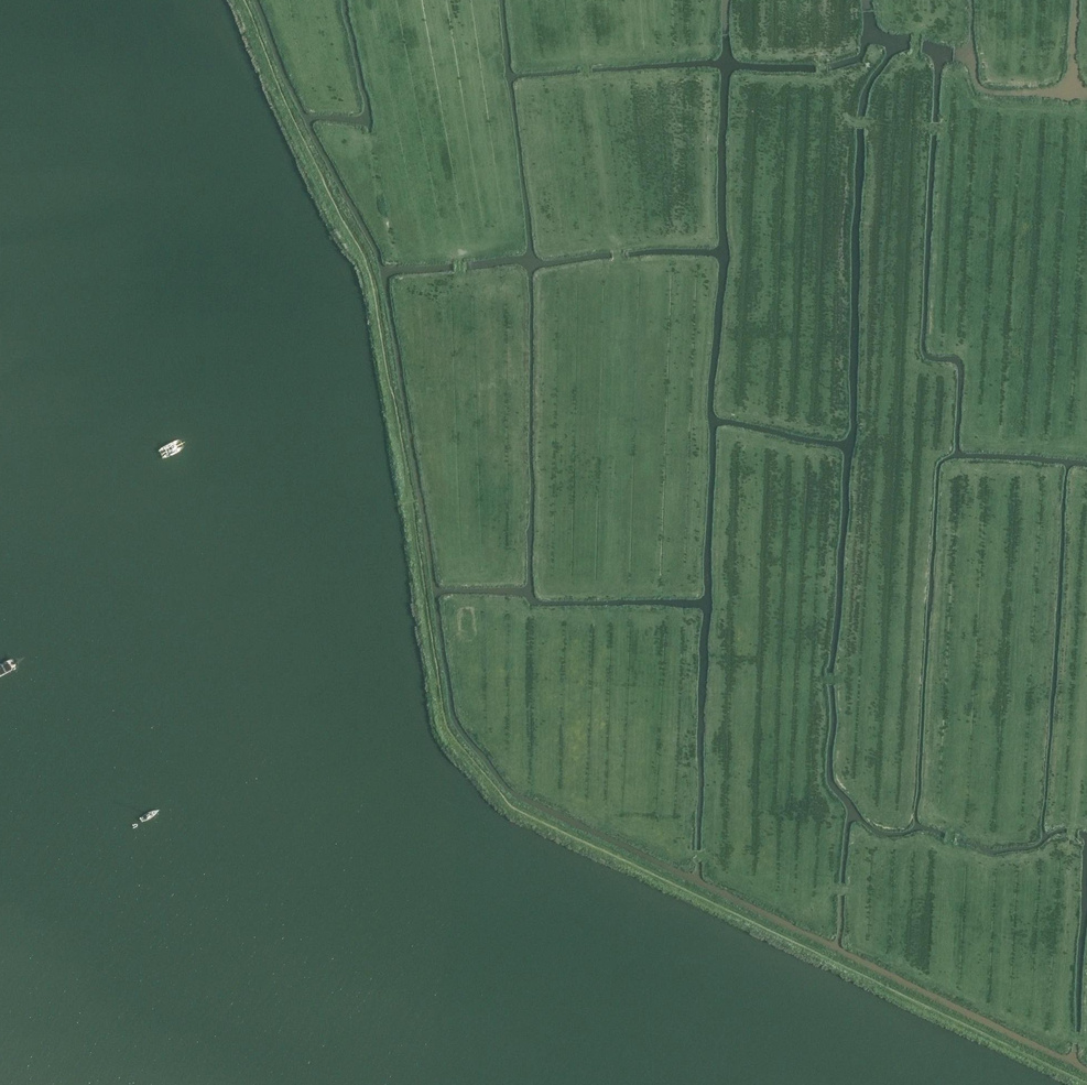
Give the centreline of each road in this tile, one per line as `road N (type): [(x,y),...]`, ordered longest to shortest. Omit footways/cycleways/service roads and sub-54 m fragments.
road 1 (track): [(1086,1081),(515,807),(451,735),(375,280),(243,0)]

